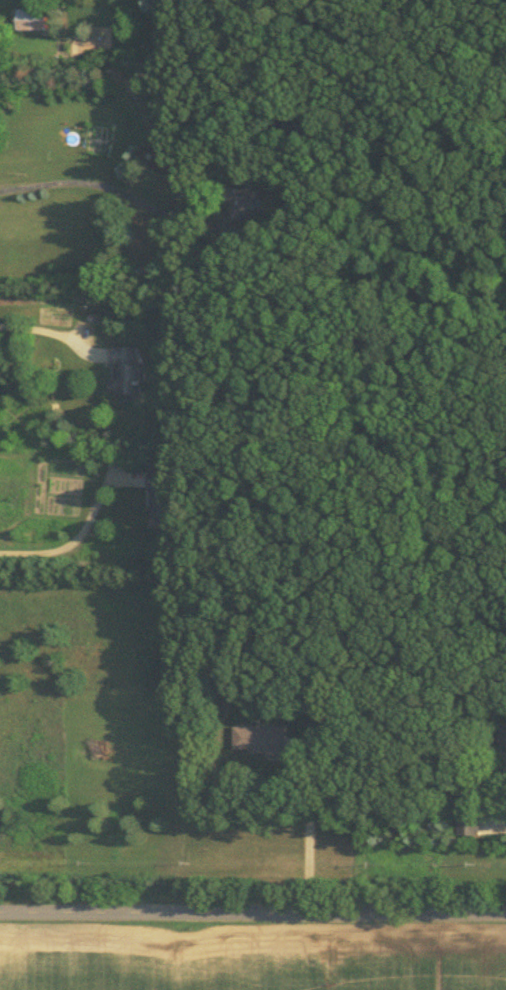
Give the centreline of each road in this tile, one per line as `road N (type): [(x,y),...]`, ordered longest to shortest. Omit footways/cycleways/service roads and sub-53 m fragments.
road 1 (residential): [(0,909),(505,912)]

